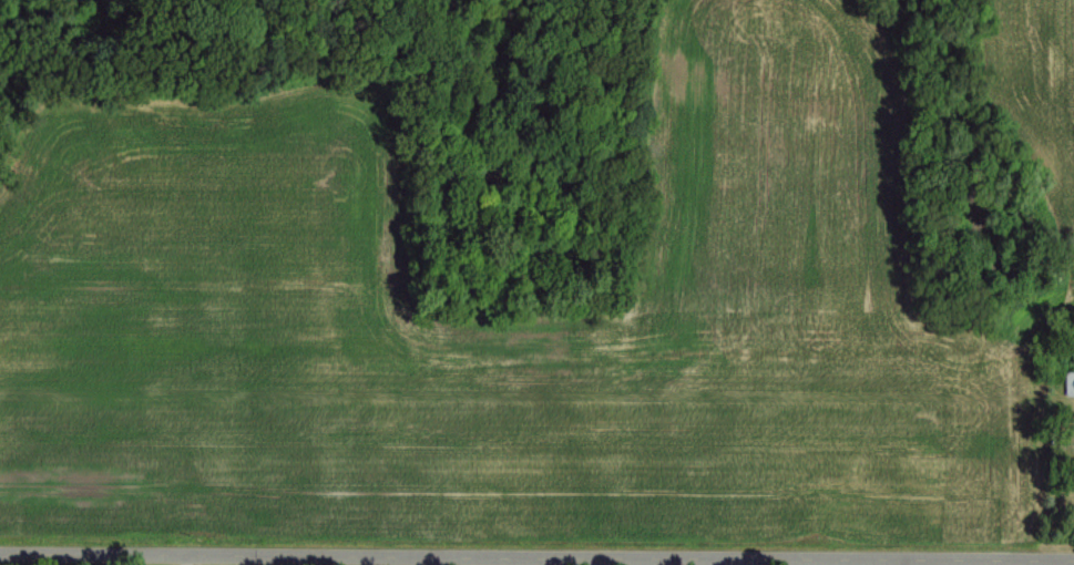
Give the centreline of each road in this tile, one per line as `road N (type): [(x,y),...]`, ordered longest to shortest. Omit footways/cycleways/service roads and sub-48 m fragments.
road 1 (residential): [(1073,564),(0,554)]

